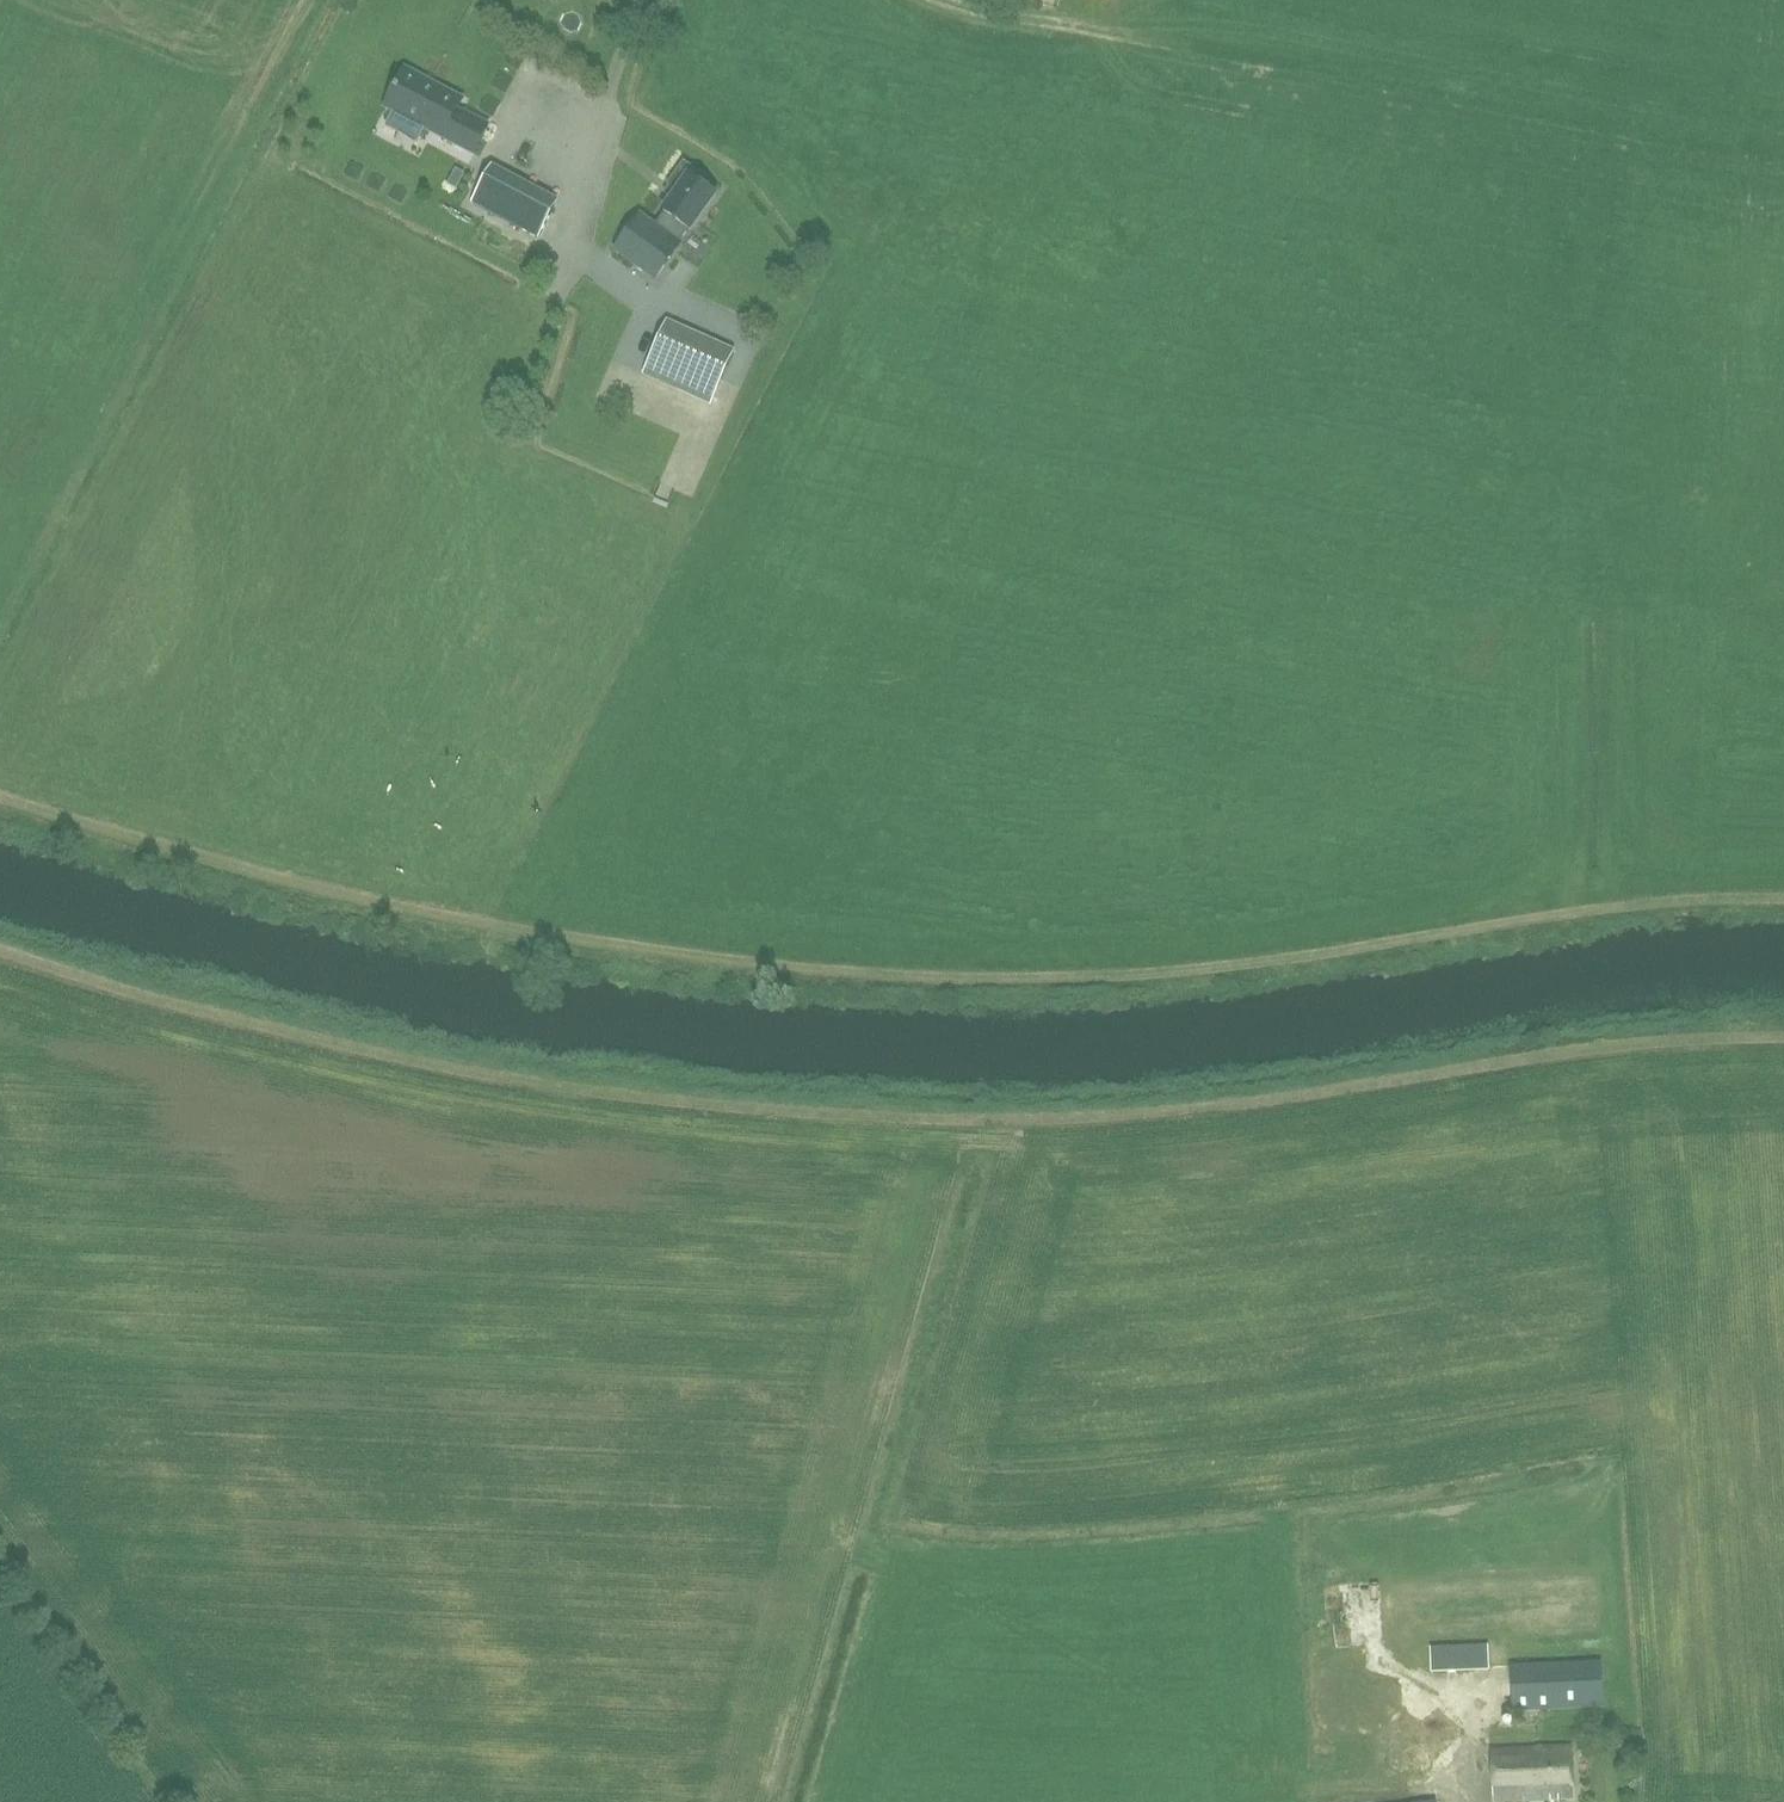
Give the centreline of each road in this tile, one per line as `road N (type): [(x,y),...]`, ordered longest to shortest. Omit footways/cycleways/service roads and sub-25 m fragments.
road 1 (track): [(0,951),(237,1017),(495,1075),(701,1102),(935,1117),(1181,1110),(1542,1053),(1783,1036)]

